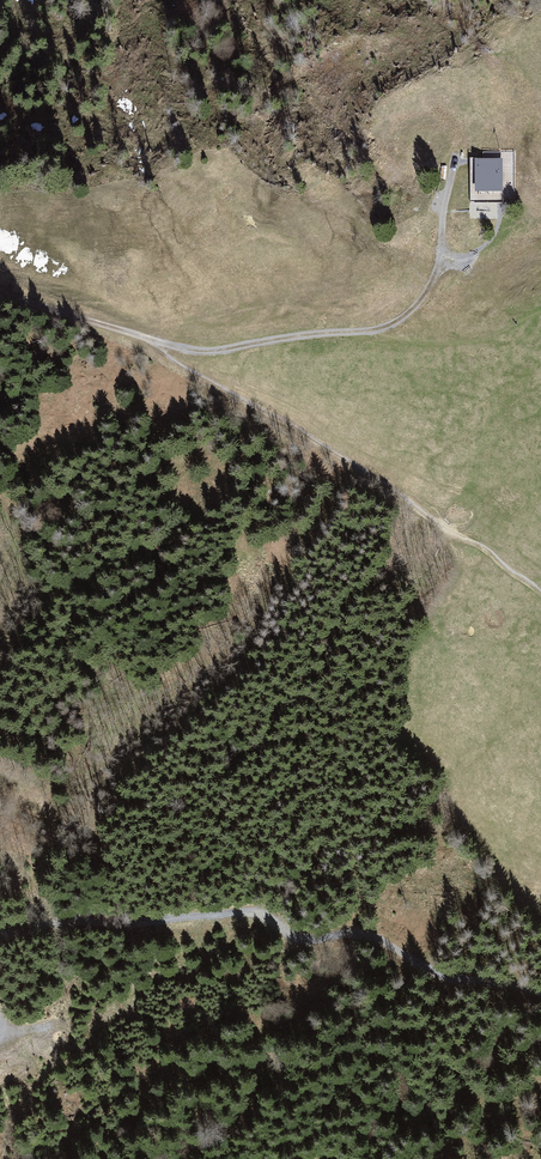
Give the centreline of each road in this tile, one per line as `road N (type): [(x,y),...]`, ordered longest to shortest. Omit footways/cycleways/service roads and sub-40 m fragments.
road 1 (track): [(0,929),(262,913),(296,934),(368,934),(447,975),(540,993)]
road 2 (track): [(364,337),(195,350),(157,340)]
road 3 (track): [(0,288),(157,340)]
road 4 (track): [(364,337),(431,287),(443,225)]

